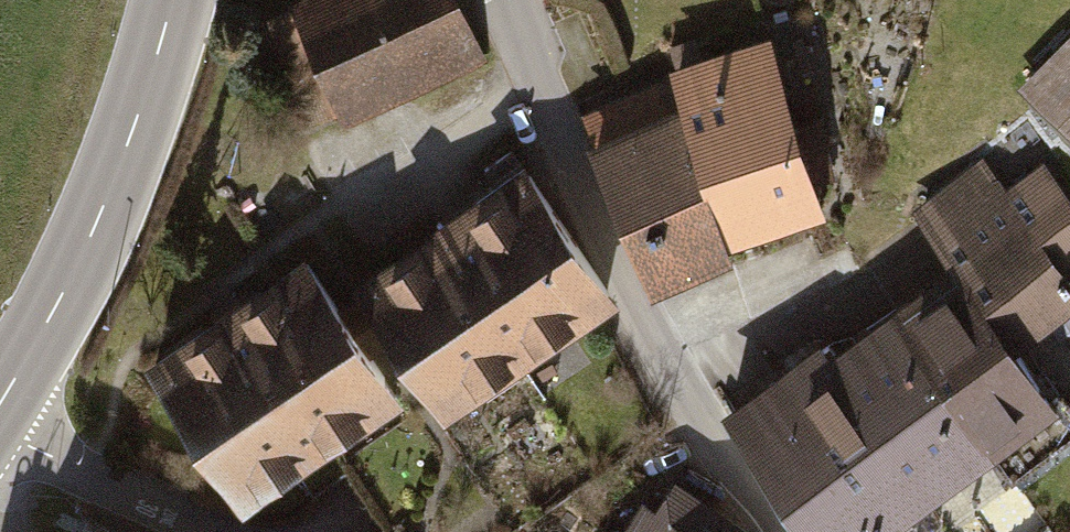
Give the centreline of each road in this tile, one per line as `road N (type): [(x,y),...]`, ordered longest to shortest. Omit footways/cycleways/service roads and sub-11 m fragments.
road 1 (tertiary): [(778,531),(645,313),(512,0)]
road 2 (tertiary): [(172,0),(103,204),(0,398)]
road 3 (residential): [(0,435),(202,531)]

